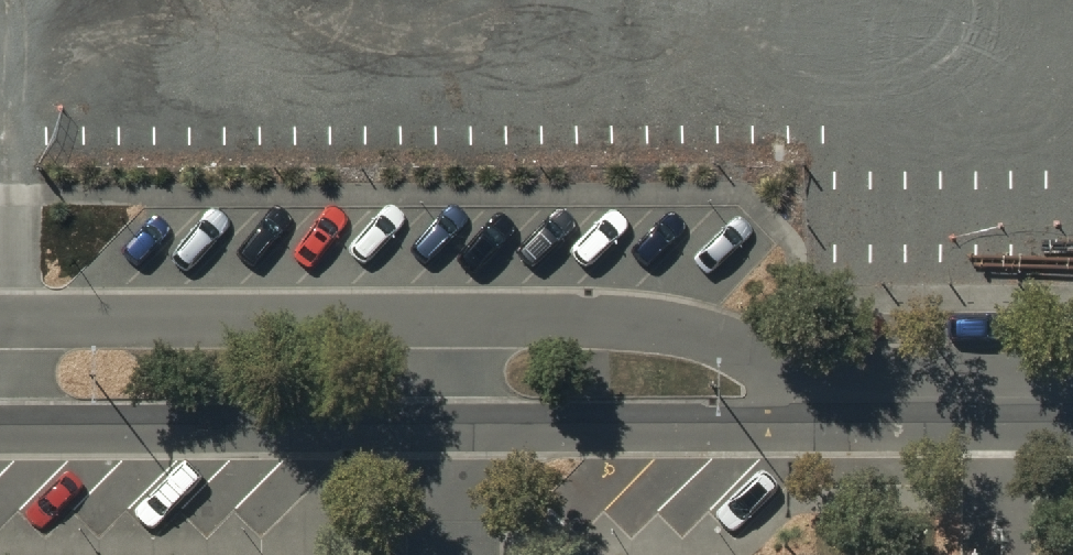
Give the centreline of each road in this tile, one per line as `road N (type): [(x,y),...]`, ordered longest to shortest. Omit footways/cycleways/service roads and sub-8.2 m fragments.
road 1 (unclassified): [(474,428),(6,428)]
road 2 (unclassified): [(12,322),(471,322)]
road 3 (unclassified): [(471,322),(634,322),(915,395)]
road 4 (unclassified): [(915,395),(798,429),(474,428)]
road 5 (unclassified): [(1072,395),(915,395)]

